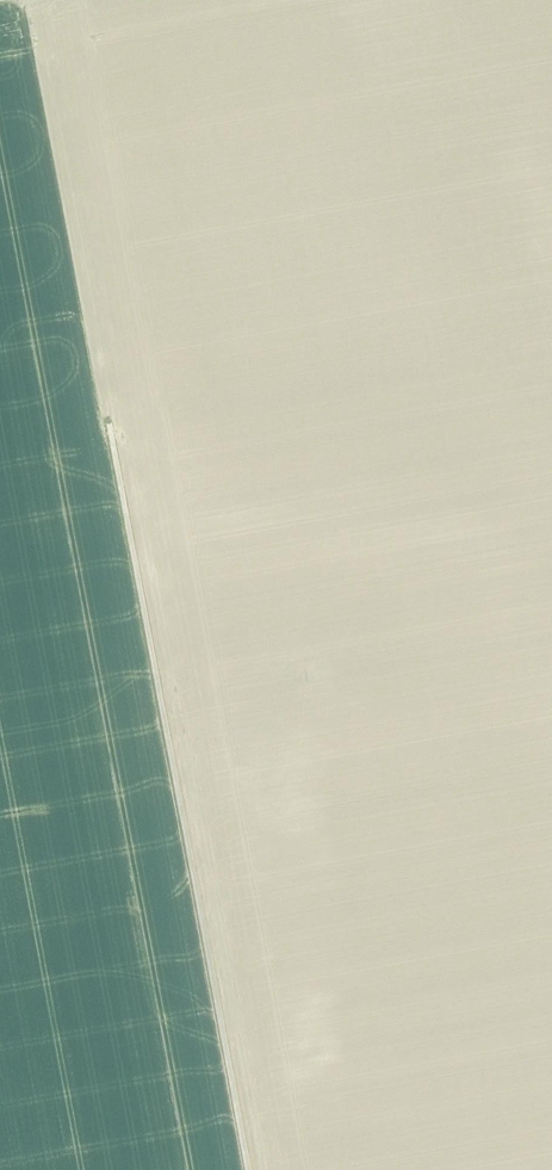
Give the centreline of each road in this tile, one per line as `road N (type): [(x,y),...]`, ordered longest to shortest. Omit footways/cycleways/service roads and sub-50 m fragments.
road 1 (track): [(128,484),(256,1169)]

